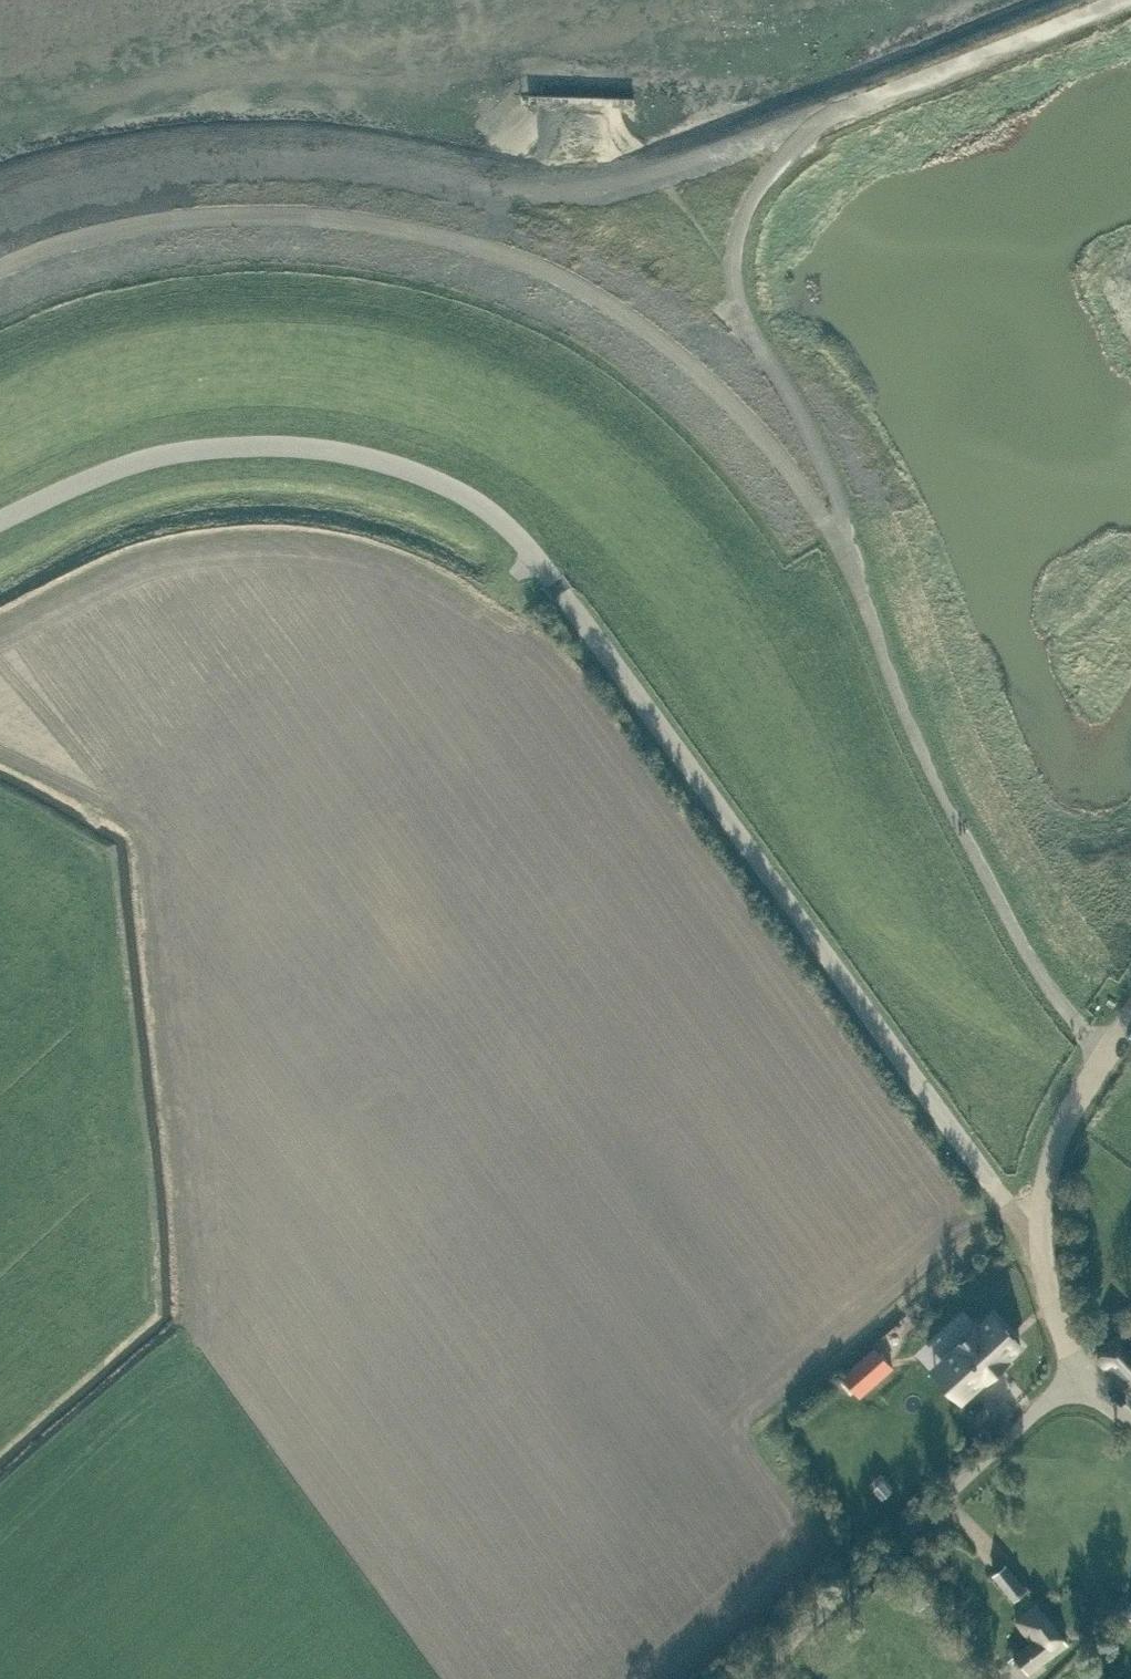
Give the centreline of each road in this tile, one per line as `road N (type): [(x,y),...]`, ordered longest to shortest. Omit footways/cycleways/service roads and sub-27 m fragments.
road 1 (unclassified): [(848,551),(755,428),(661,337),(523,259),(457,238),(198,223),(136,230),(0,272)]
road 2 (unclassified): [(1042,1248),(561,588)]
road 3 (unclassified): [(848,551),(811,433),(738,299),(736,244),(748,210),(781,158),(835,115),(1122,0)]
road 4 (unclassified): [(0,523),(128,464),(174,453),(227,446),(336,450),(388,462),(482,506),(561,588)]
road 5 (unclassified): [(1108,1054),(1056,996),(935,778),(848,551)]
road 6 (unclassified): [(751,1678),(1078,1374)]
road 7 (unclassified): [(1042,1248),(1054,1152),(1108,1054)]
road 8 (unclassified): [(1078,1374),(1042,1248)]

